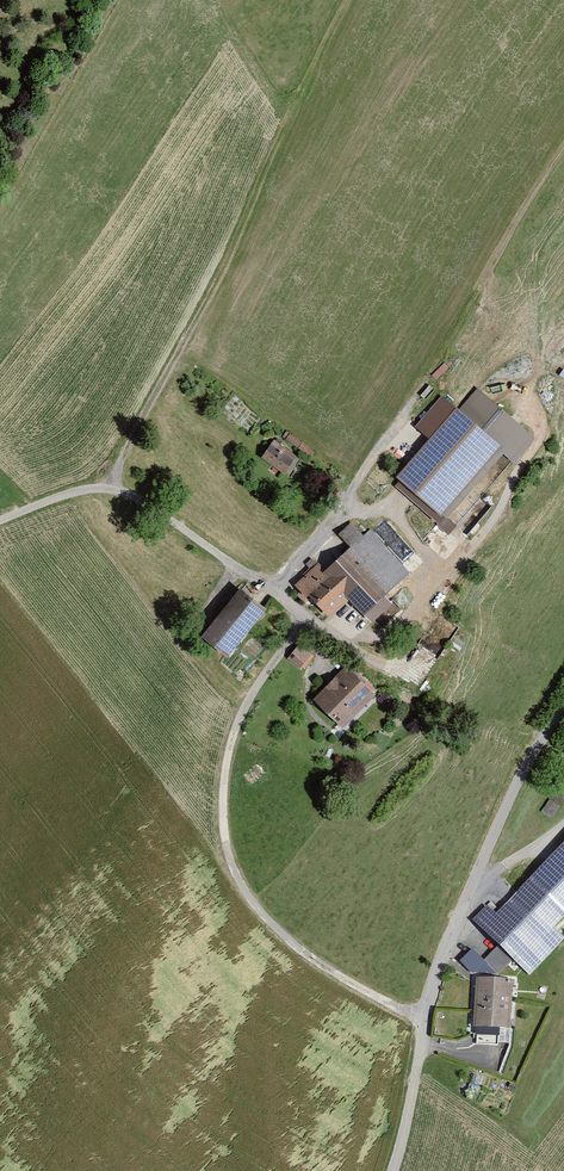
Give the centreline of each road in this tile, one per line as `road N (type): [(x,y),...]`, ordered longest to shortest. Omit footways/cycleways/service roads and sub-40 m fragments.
road 1 (unclassified): [(0,520),(85,488),(129,493),(304,622),(243,719),(228,763),(229,860),(249,901),(299,953),(424,1021)]
road 2 (track): [(273,592),(421,385),(563,140)]
road 3 (unclassified): [(424,1021),(485,845),(563,702)]
road 4 (unclassified): [(392,1170),(424,1021)]

